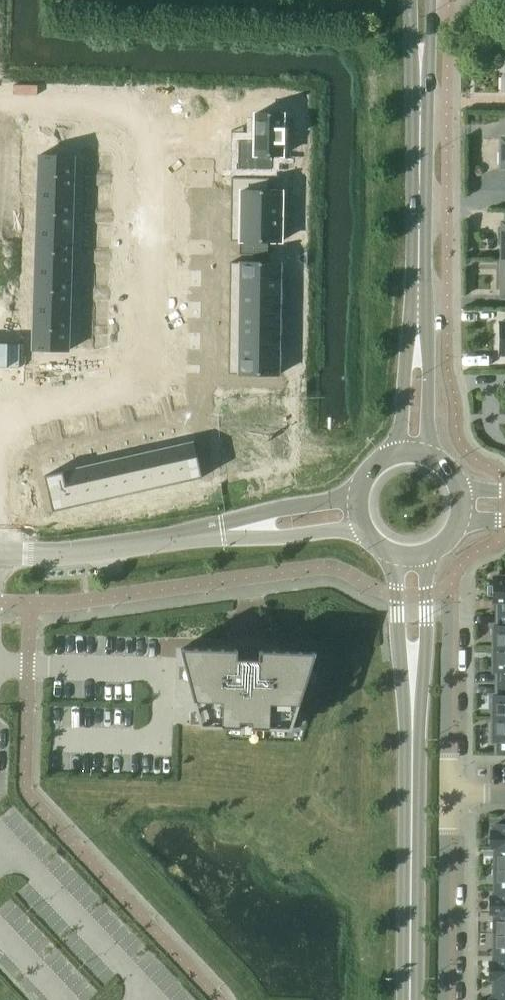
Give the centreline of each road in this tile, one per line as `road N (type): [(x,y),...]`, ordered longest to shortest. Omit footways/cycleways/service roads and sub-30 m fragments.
road 1 (residential): [(0,410),(131,384),(146,371),(153,109),(0,104)]
road 2 (secondary): [(410,999),(413,696)]
road 3 (secondary): [(417,337),(423,81)]
road 4 (residential): [(161,999),(0,838)]
road 5 (residential): [(0,552),(220,530)]
road 6 (residential): [(445,999),(447,791)]
road 7 (residential): [(447,791),(451,598)]
road 8 (residential): [(361,490),(220,530)]
road 9 (secondary): [(392,552),(413,696)]
road 10 (secondary): [(413,696),(426,635),(427,552)]
road 11 (residential): [(220,530),(282,536),(363,525)]
road 12 (secondary): [(429,457),(428,370),(417,337)]

